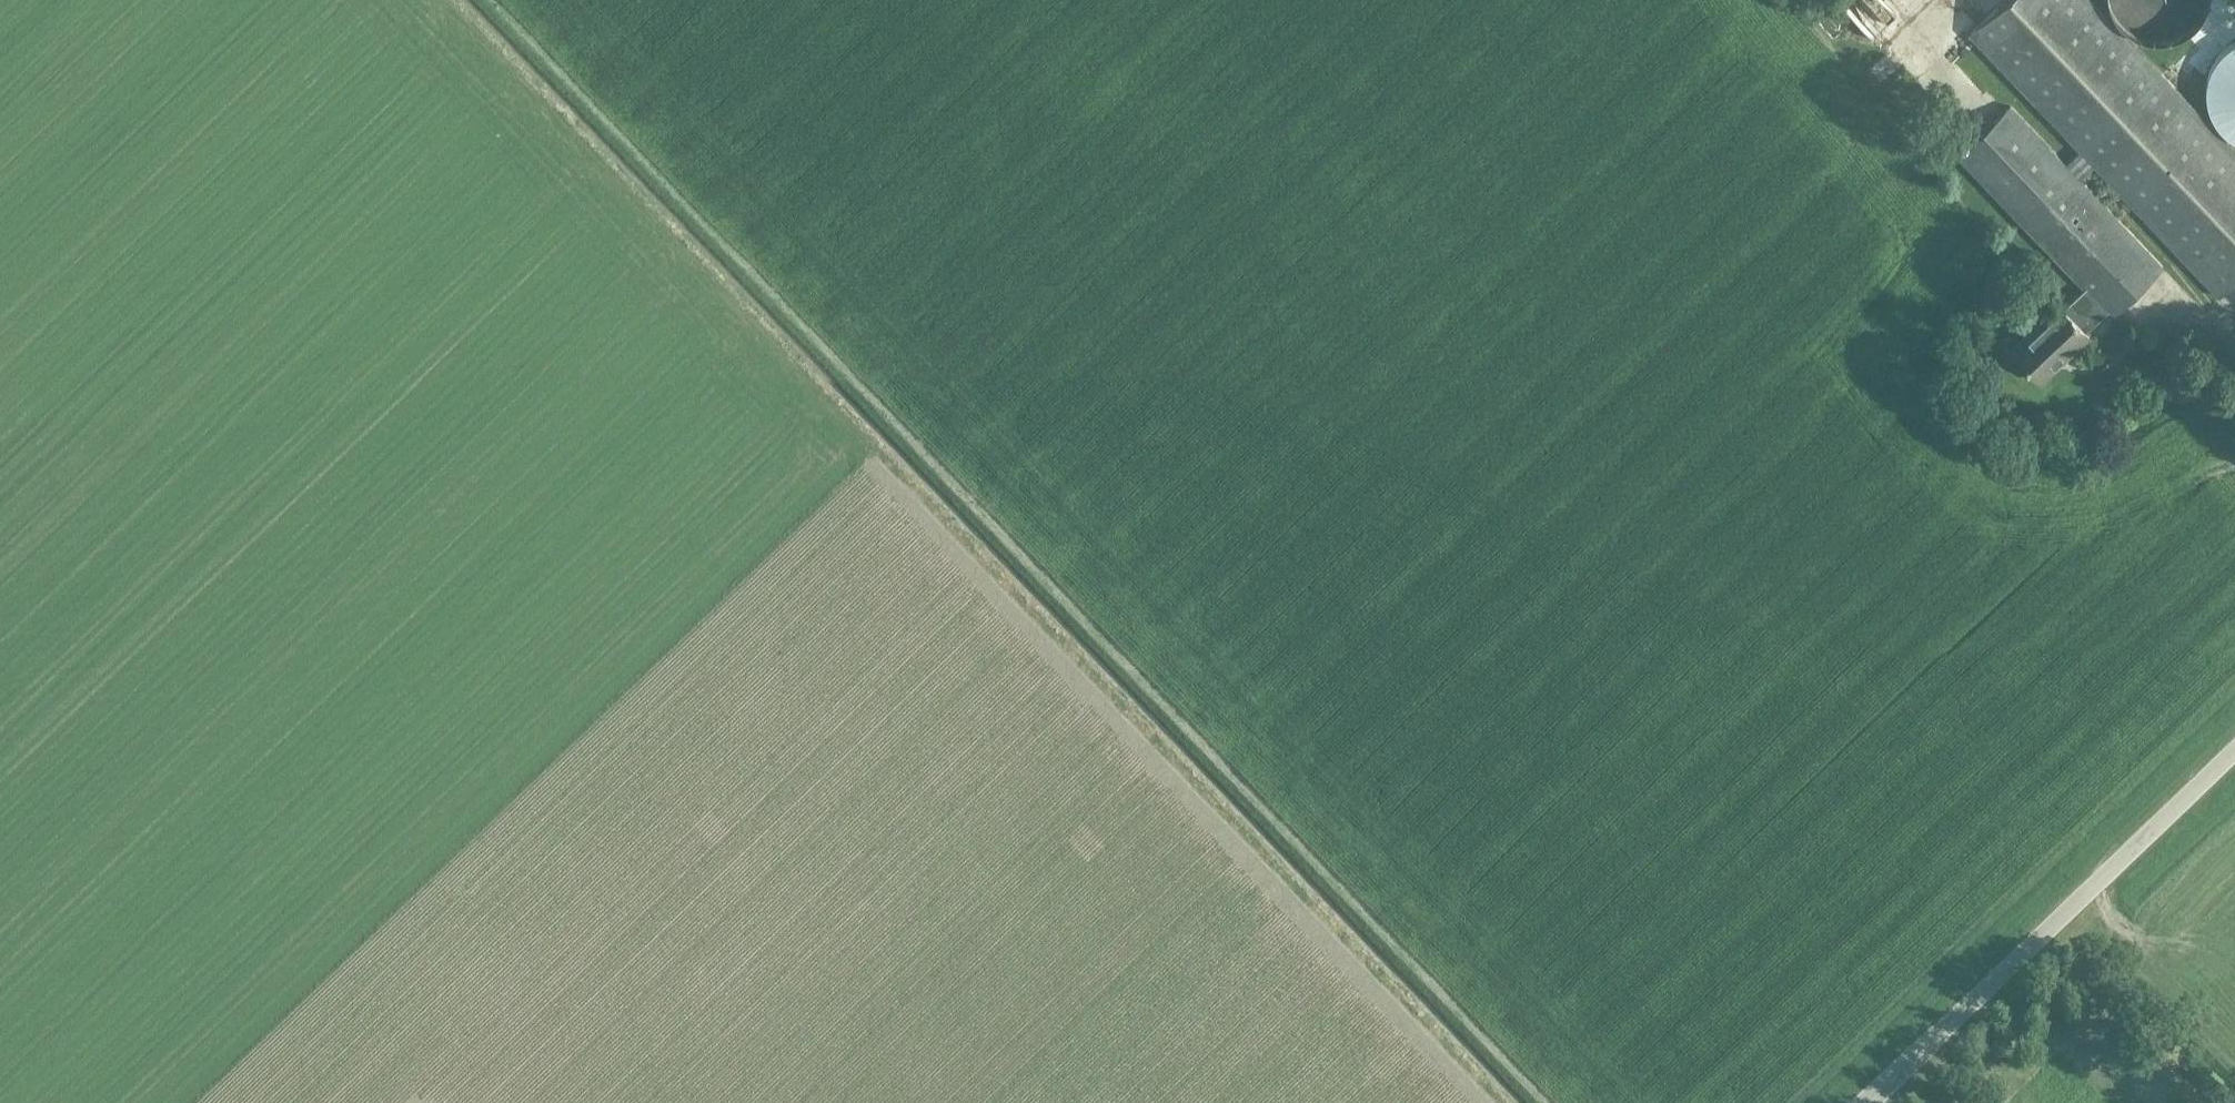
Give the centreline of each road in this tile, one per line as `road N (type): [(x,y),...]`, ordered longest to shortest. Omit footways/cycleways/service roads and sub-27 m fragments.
road 1 (tertiary): [(1865,1102),(2234,750)]

